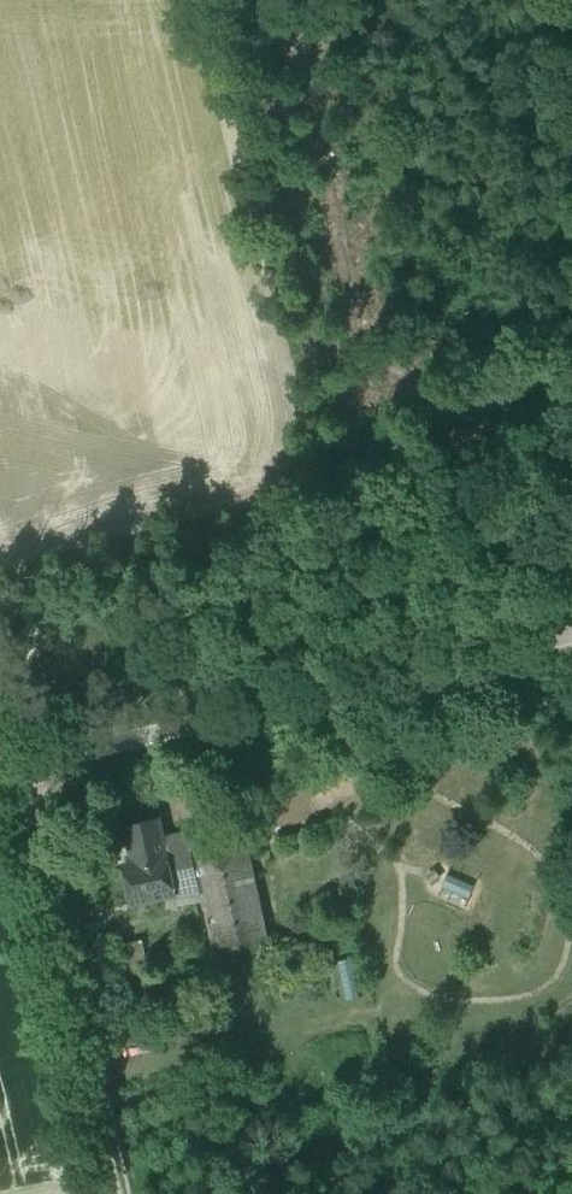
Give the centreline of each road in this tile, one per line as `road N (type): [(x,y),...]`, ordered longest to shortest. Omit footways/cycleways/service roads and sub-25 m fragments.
road 1 (unclassified): [(14,772),(571,641)]
road 2 (unclassified): [(121,1193),(14,772)]

